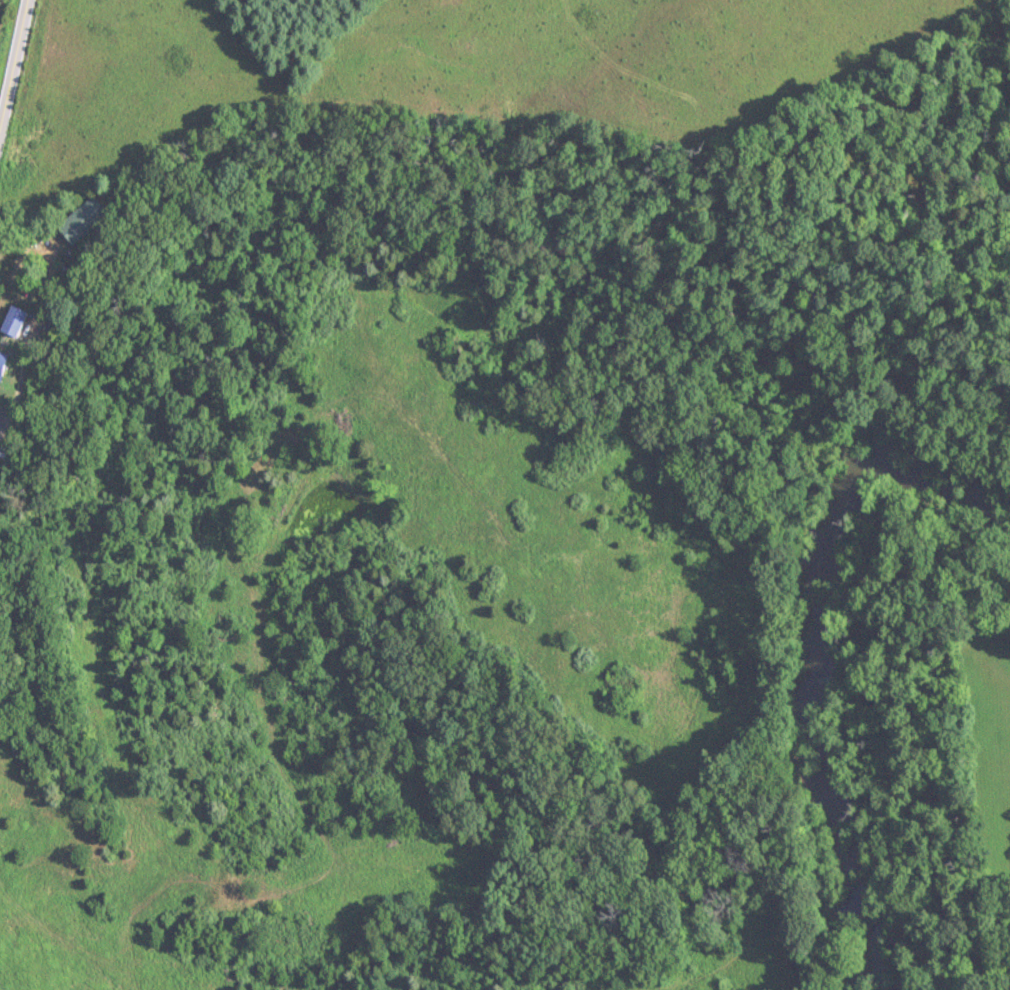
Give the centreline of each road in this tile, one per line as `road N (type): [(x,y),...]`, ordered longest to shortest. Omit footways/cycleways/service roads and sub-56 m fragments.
road 1 (residential): [(0,129),(28,0)]

